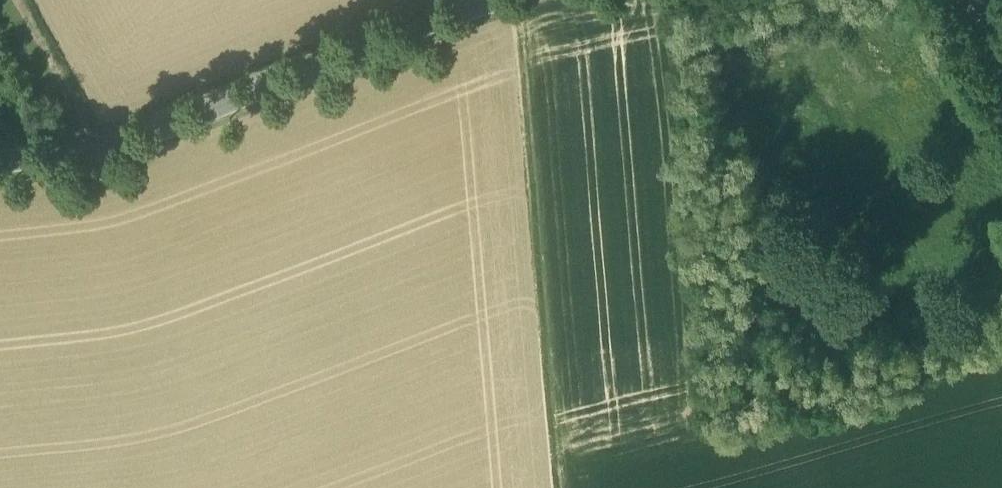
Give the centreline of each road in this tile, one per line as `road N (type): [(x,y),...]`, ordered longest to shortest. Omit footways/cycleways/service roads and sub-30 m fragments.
road 1 (tertiary): [(510,0),(131,142),(0,165)]
road 2 (track): [(557,487),(515,0)]

